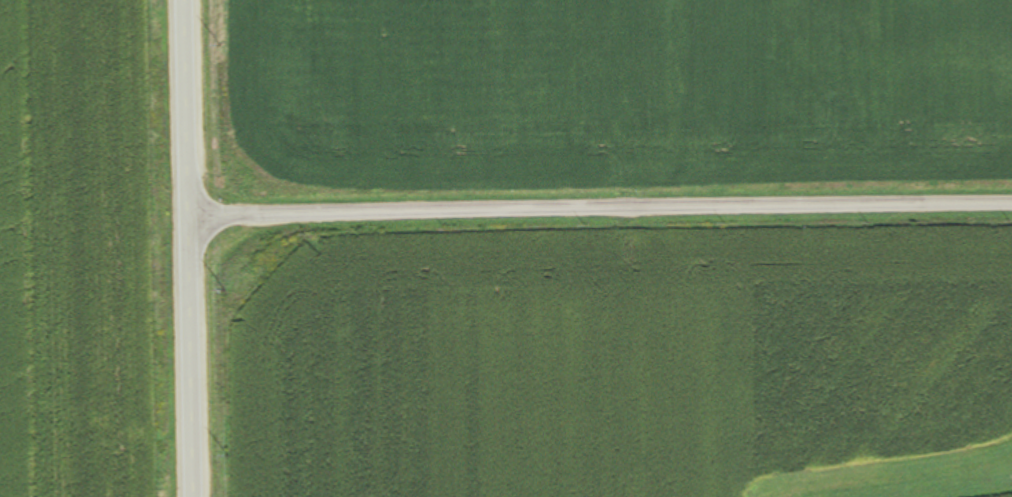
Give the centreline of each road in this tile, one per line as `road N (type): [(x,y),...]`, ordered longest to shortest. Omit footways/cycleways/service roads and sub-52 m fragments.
road 1 (secondary): [(187,222),(1011,219)]
road 2 (primary): [(189,496),(186,0)]

